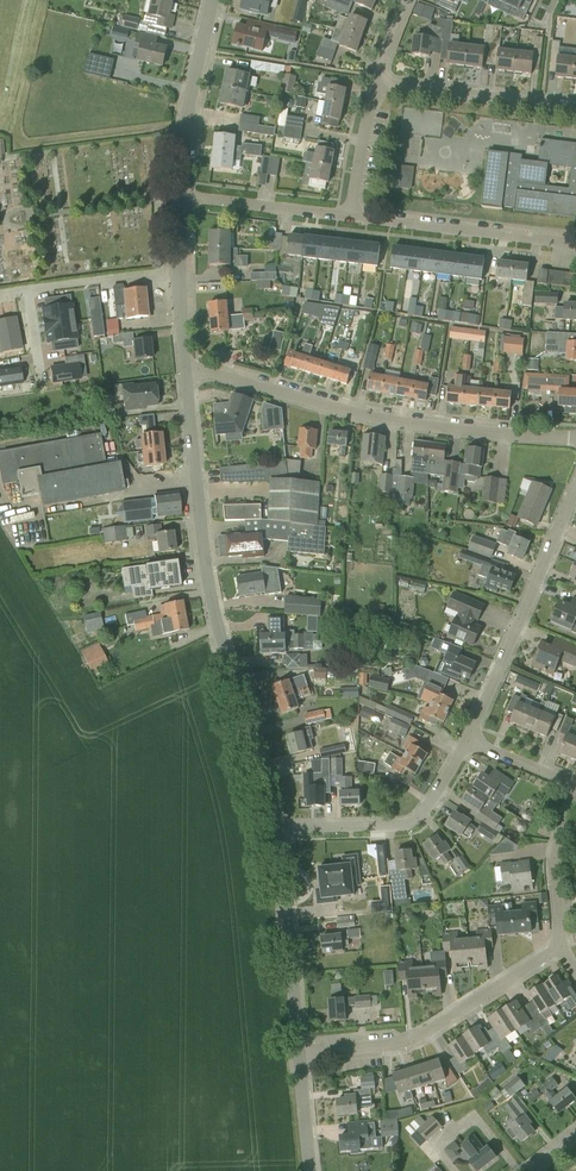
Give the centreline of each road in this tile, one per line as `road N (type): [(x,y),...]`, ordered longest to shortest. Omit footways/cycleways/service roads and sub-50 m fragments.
road 1 (residential): [(277,831),(222,643),(199,530),(185,368)]
road 2 (residential): [(300,1054),(400,1046),(563,949),(552,877),(556,847),(575,805)]
road 3 (residential): [(185,368),(351,414),(575,440)]
road 4 (residential): [(466,743),(575,487)]
road 5 (residential): [(277,831),(415,822),(466,743)]
road 6 (residential): [(575,247),(351,219)]
road 7 (residential): [(300,1054),(277,831)]
road 8 (residential): [(575,108),(376,83)]
road 9 (residential): [(180,196),(215,0)]
road 10 (residential): [(351,219),(180,196)]
road 11 (residential): [(27,294),(182,272)]
road 12 (residential): [(351,219),(376,83)]

